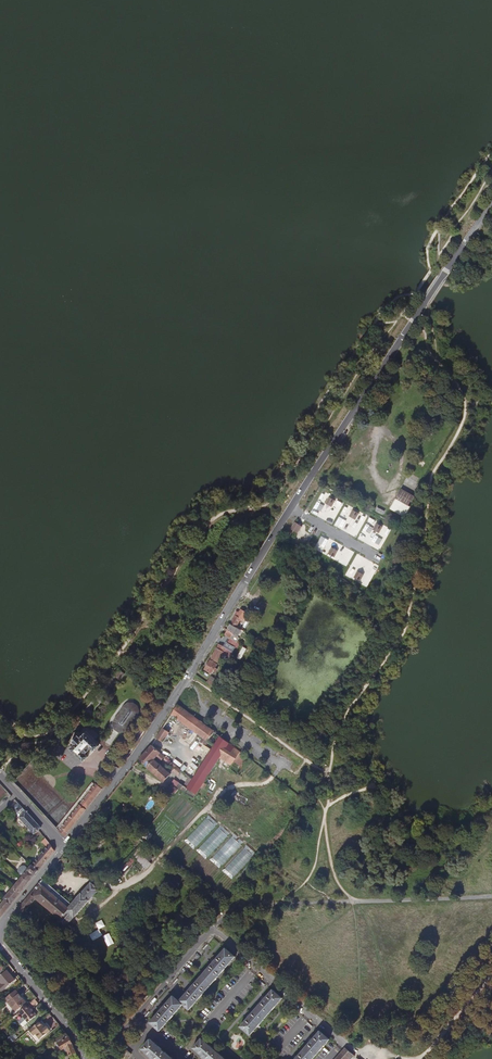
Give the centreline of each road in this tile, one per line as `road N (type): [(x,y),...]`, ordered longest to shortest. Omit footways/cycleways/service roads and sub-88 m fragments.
road 1 (residential): [(491,207),(168,707),(66,848)]
road 2 (track): [(82,920),(147,872),(205,810),(331,902)]
road 3 (track): [(491,897),(250,903),(231,908),(214,931)]
road 4 (unclassified): [(344,1041),(214,931),(136,1020)]
road 5 (unclassified): [(88,1058),(0,944)]

